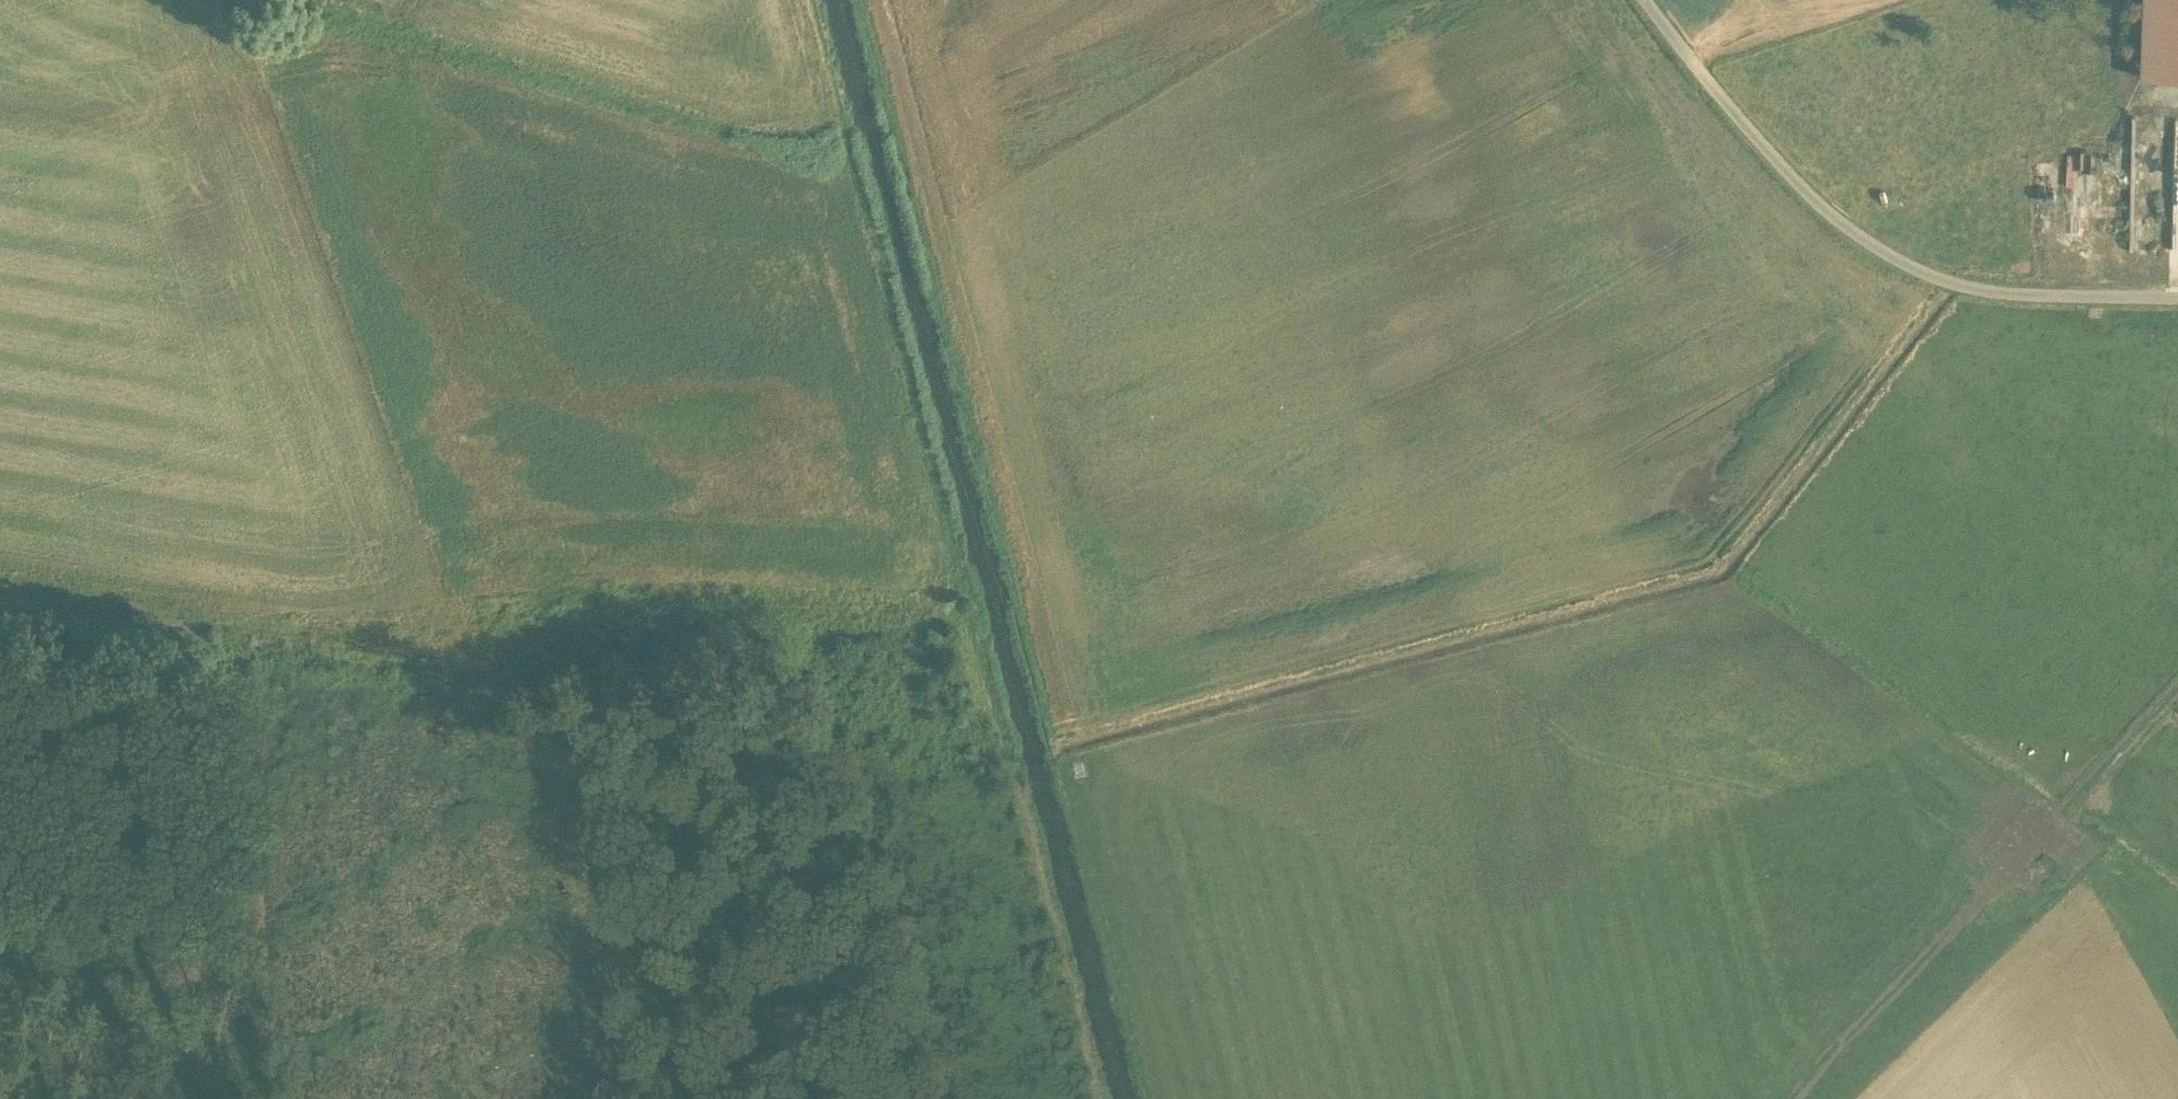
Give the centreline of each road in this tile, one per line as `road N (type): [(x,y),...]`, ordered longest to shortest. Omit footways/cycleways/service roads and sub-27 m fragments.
road 1 (track): [(1649,0),(1816,208),(1952,286),(2177,292)]
road 2 (track): [(2177,697),(1809,1098)]

